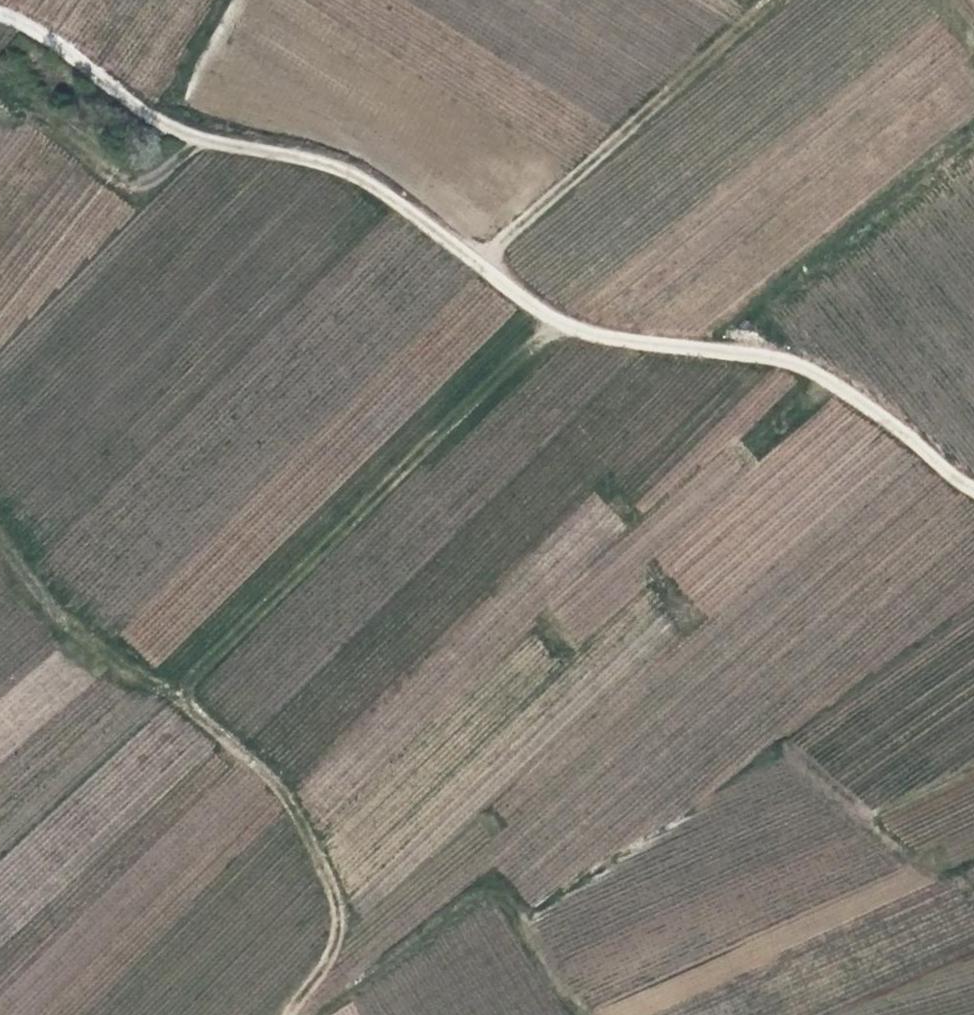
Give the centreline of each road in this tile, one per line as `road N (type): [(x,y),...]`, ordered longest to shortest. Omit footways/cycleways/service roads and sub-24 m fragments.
road 1 (track): [(0,14),(36,25),(203,144),(333,163),(386,190),(575,326),(786,355),(839,380),(973,486)]
road 2 (track): [(295,1014),(341,941),(335,884),(288,794),(26,576),(0,537)]

